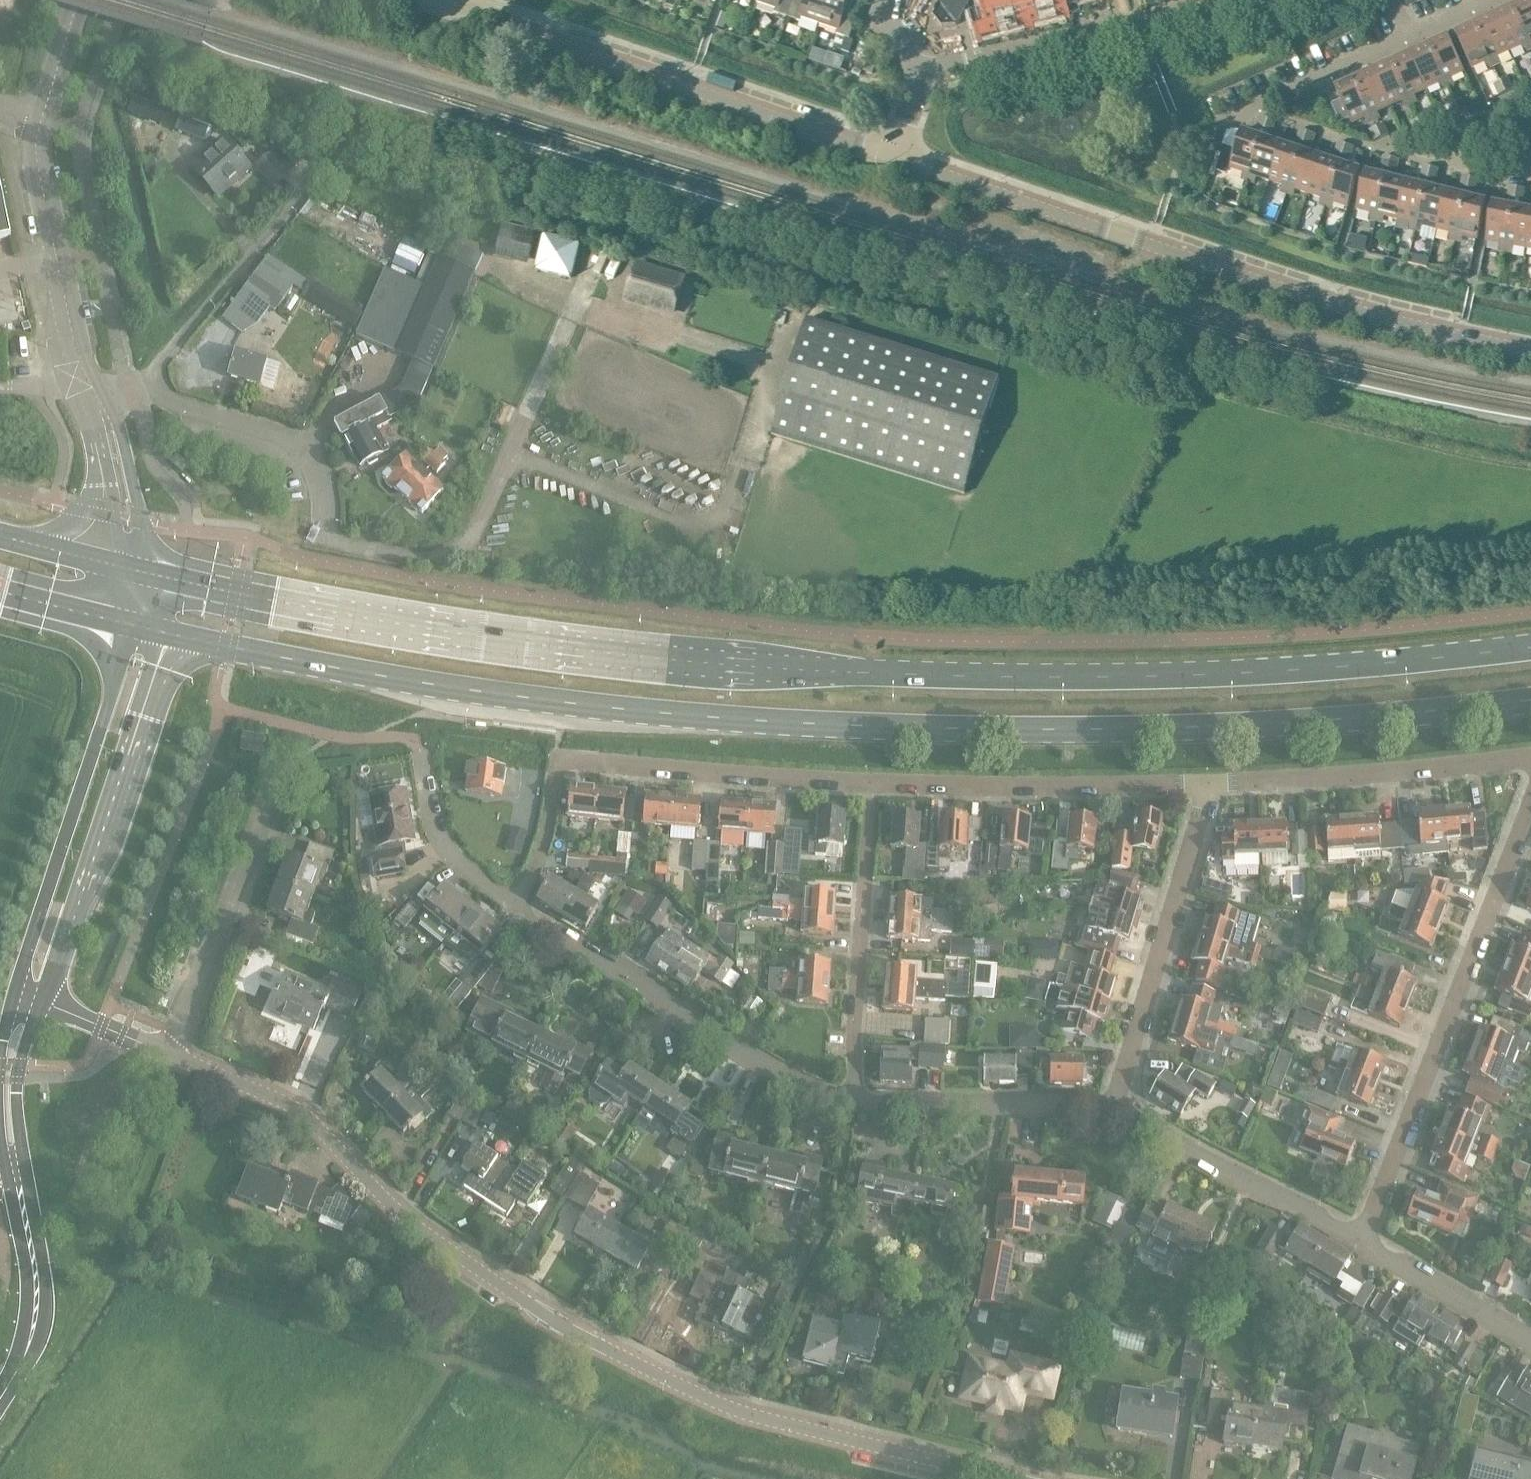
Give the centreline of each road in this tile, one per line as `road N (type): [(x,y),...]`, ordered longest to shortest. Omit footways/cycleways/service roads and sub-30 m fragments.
road 1 (primary): [(1530,646),(1139,677),(803,672),(509,640),(152,574)]
road 2 (primary): [(160,629),(517,695),(670,713),(962,726),(1363,718),(1530,696)]
road 3 (unclassified): [(1017,1478),(742,1410),(545,1312),(410,1217),(293,1103),(170,1052)]
road 4 (tertiary): [(1530,350),(1324,302),(894,158)]
road 5 (tertiary): [(894,158),(444,6)]
road 6 (residential): [(520,905),(546,837),(560,757),(872,784)]
road 7 (residential): [(1361,1241),(1530,807)]
road 8 (residential): [(854,1099),(772,1069),(536,925),(520,905)]
road 9 (tertiary): [(41,998),(160,629)]
road 10 (tertiary): [(132,621),(18,989)]
road 11 (residential): [(872,784),(1210,785)]
road 12 (residential): [(1115,1105),(1210,785)]
road 13 (residential): [(1210,785),(1530,757)]
road 14 (residential): [(918,74),(1228,0)]
road 15 (residential): [(854,1099),(872,784)]
road 16 (residential): [(170,1052),(284,767)]
road 17 (unclassified): [(138,391),(321,173)]
road 18 (residential): [(1361,1241),(1115,1105)]
road 19 (residential): [(323,536),(322,482),(312,456),(290,437),(138,391)]
road 20 (tertiary): [(79,386),(37,153),(41,121)]
road 21 (residential): [(1115,1105),(854,1099)]
road 22 (residential): [(520,905),(440,839),(416,739),(378,737)]
road 23 (tertiary): [(0,1397),(19,1370),(38,1304),(16,1166)]
road 24 (residential): [(1210,128),(1408,38)]
road 25 (tertiary): [(152,574),(123,431),(79,386)]
road 26 (residential): [(1530,1342),(1361,1241)]
road 27 (tertiary): [(79,386),(113,486),(124,567)]
road 28 (tertiary): [(16,1166),(16,1082),(41,998)]
road 29 (unclassified): [(41,998),(170,1052)]
road 30 (primary): [(0,584),(132,621)]
road 31 (primary): [(124,567),(0,534)]
road 32 (tertiary): [(41,121),(78,0)]

